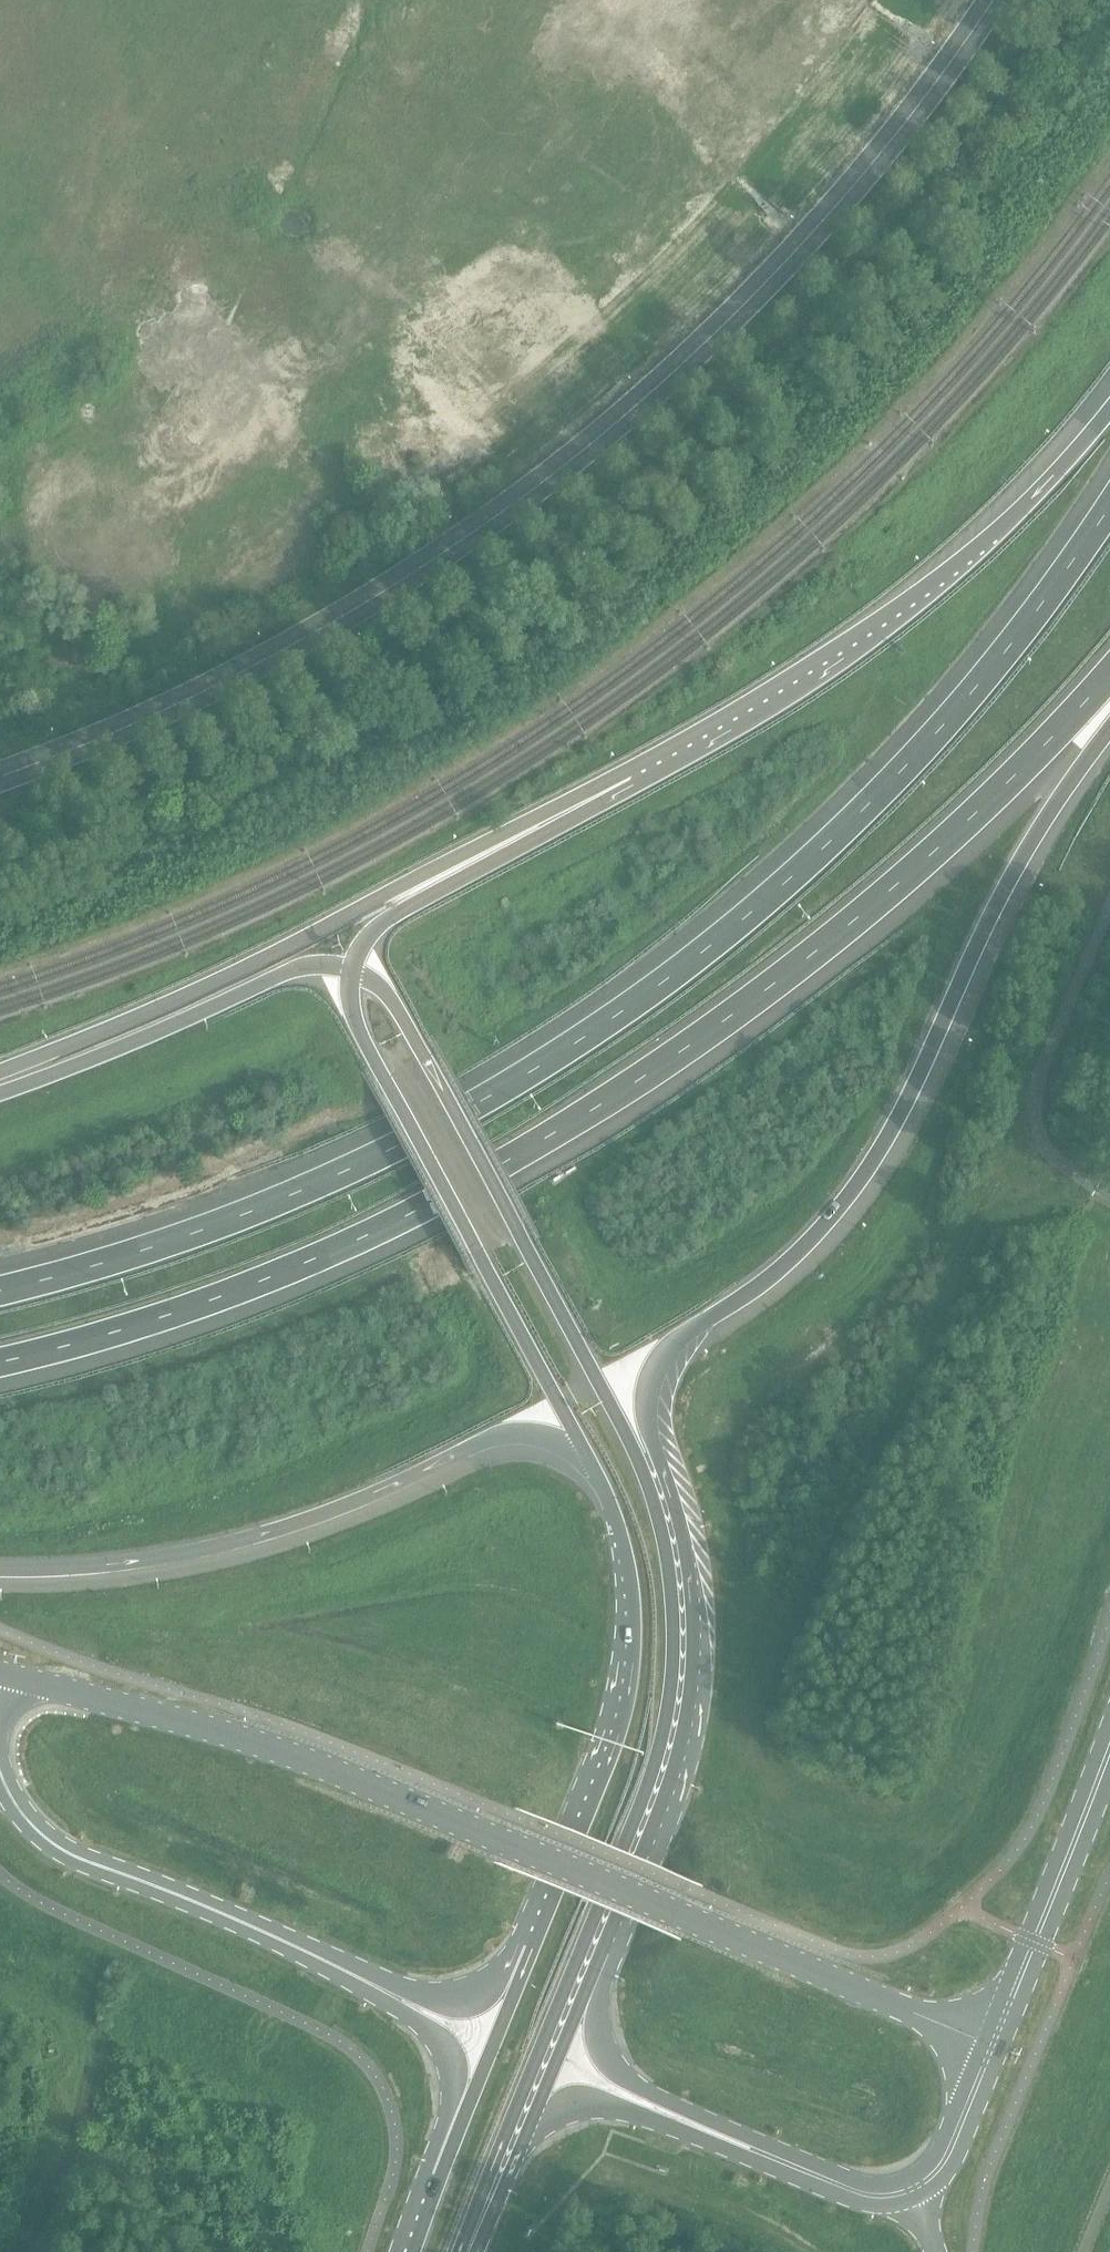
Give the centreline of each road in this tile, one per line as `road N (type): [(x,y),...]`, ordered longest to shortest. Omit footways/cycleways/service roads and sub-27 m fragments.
road 1 (motorway): [(1109,502),(994,665),(908,763),(768,896),(658,985),(532,1070),(355,1165),(249,1213),(0,1290)]
road 2 (motorway): [(0,1361),(183,1309),(300,1265),(502,1165),(680,1052),(807,957),(967,821),(1109,673)]
road 3 (unclassified): [(0,776),(126,731),(317,635),(563,471),(750,305),(885,151),(996,0)]
road 4 (motorway): [(654,1451),(649,1378),(669,1347),(797,1254),(873,1159),(993,911),(1109,723)]
road 5 (primary): [(459,2251),(666,1720),(672,1605),(656,1508),(637,1457)]
road 6 (motorway): [(0,1571),(173,1555),(303,1525),(494,1439),(522,1435),(588,1461)]
road 7 (primary): [(637,1457),(428,1057),(391,998),(350,971)]
road 8 (primary): [(583,1995),(662,1805),(690,1707),(692,1603),(676,1510),(654,1451)]
road 9 (primary): [(588,1461),(630,1581),(629,1696),(517,1988)]
road 10 (primary): [(350,971),(354,1017),(588,1461)]
road 11 (unclassified): [(519,1848),(307,1760),(5,1677)]
road 12 (primary): [(0,1769),(17,1807),(50,1843),(378,1989)]
road 13 (trunk): [(627,770),(271,954)]
road 14 (trunk): [(944,572),(770,689),(627,770)]
road 15 (primary): [(350,971),(280,972),(0,1090)]
road 16 (primary): [(627,770),(542,835),(390,917),(368,937),(350,971)]
road 17 (unclassified): [(992,2049),(678,1916)]
road 18 (unclassified): [(1109,1743),(992,2049)]
road 19 (primary): [(271,954),(0,1074)]
road 20 (primary): [(751,2150),(611,2068),(583,1995)]
road 21 (primary): [(527,2131),(584,2099),(751,2150)]
road 22 (motorway): [(1109,410),(992,535),(944,572)]
road 23 (unclassified): [(519,1848),(678,1916)]
road 24 (primary): [(473,2091),(413,2251)]
road 25 (unclassified): [(911,2191),(934,2179),(953,2151),(992,2049)]
road 26 (primary): [(751,2150),(863,2195),(911,2191)]
road 27 (primary): [(527,2131),(583,1995)]
road 28 (primary): [(517,1988),(466,1999),(378,1989)]
road 29 (primary): [(378,1989),(449,2054),(473,2091)]
road 30 (primary): [(463,2251),(527,2131)]

